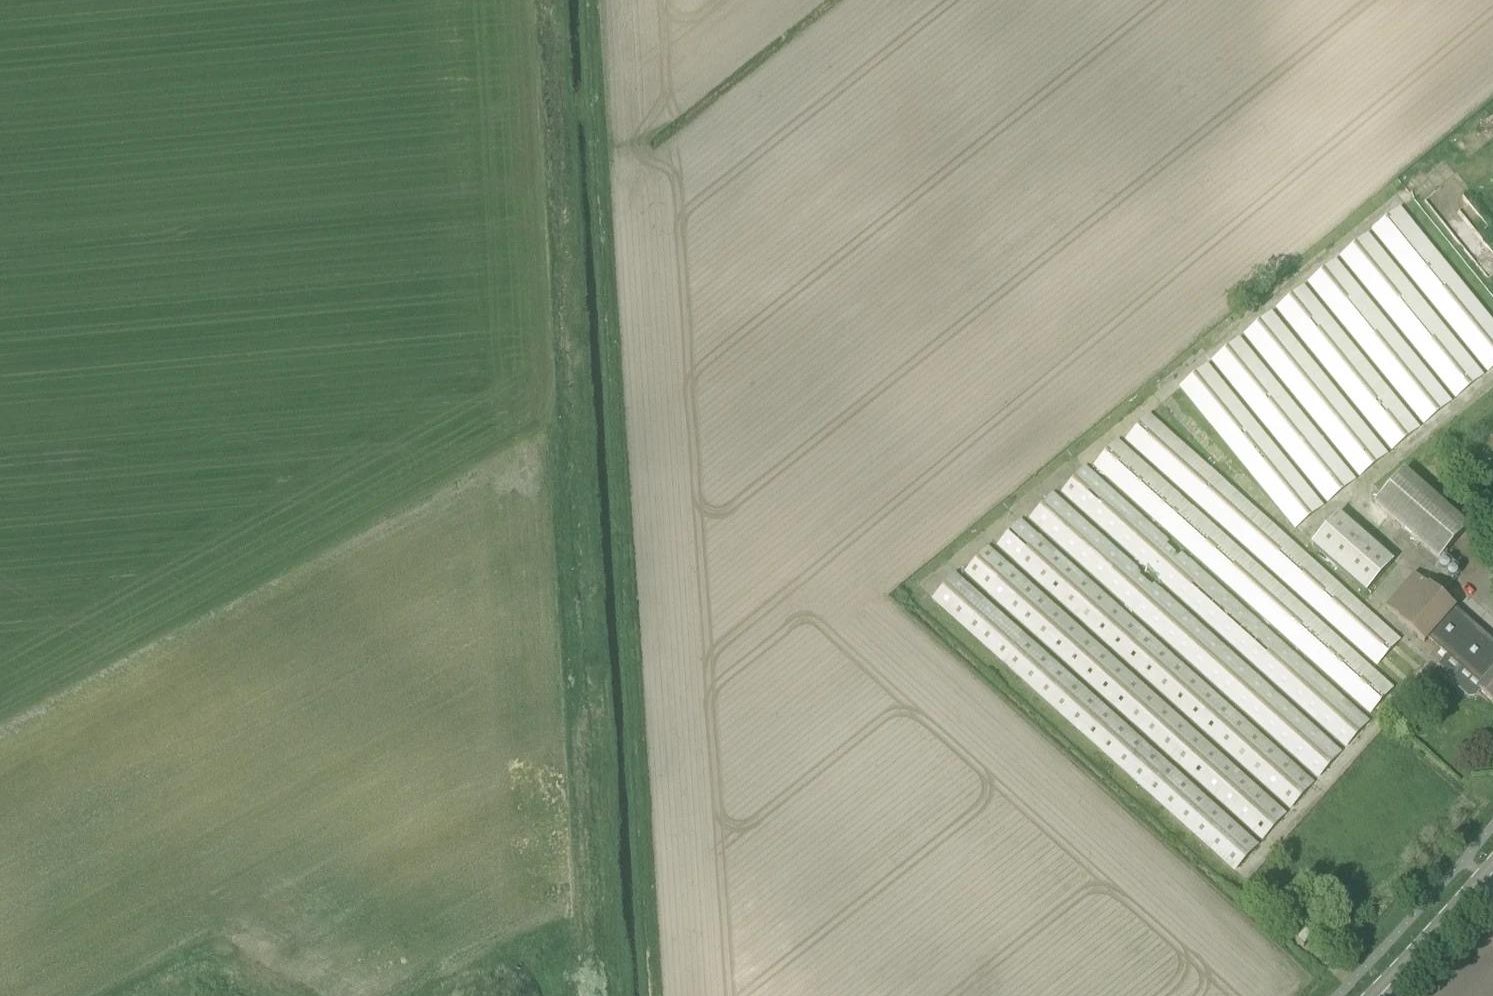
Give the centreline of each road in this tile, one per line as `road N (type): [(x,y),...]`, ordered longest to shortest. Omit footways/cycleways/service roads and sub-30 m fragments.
road 1 (secondary): [(1379,995),(1489,878)]

